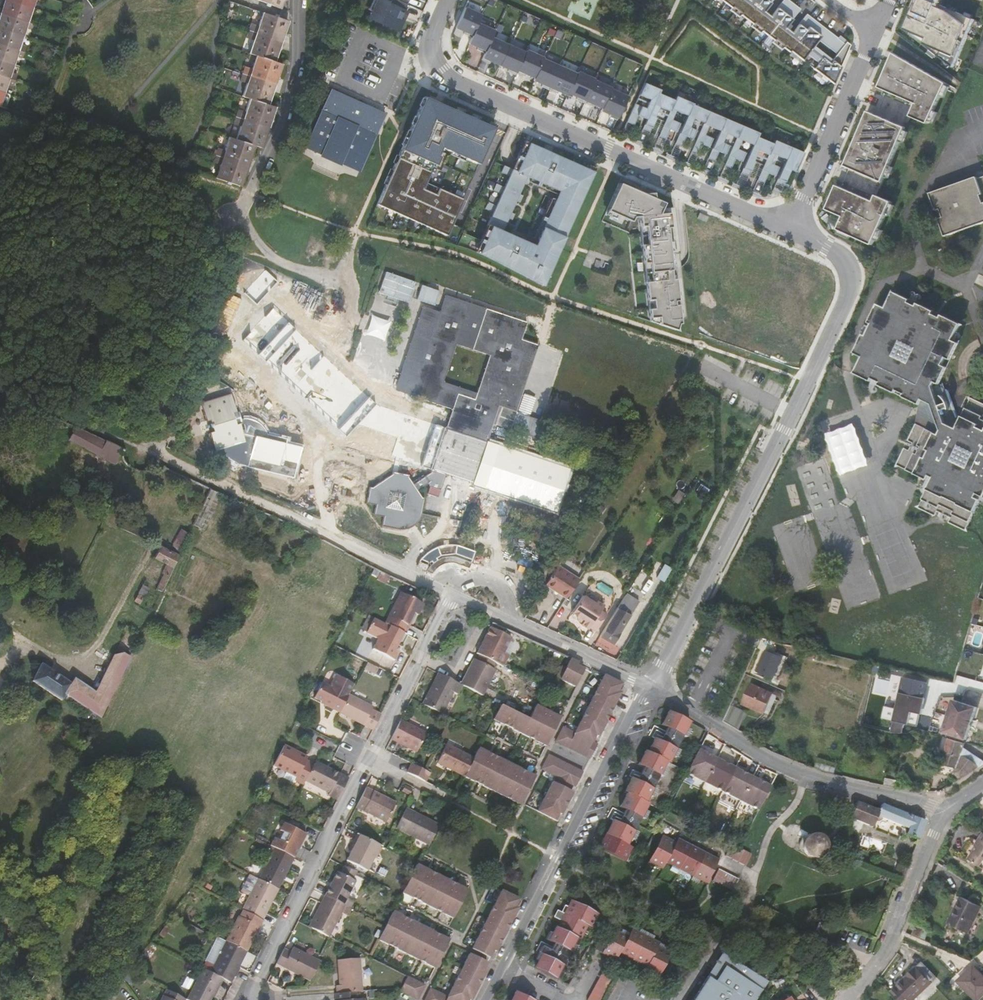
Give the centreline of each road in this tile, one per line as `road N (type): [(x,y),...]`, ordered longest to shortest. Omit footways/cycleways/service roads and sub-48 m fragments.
road 1 (residential): [(647,685),(449,594),(247,999)]
road 2 (residential): [(794,227),(840,255),(851,274),(849,294),(647,685)]
road 3 (residential): [(452,0),(433,51),(448,76),(794,227)]
road 4 (residential): [(947,811),(775,764),(647,685)]
road 5 (residential): [(647,685),(502,968)]
road 6 (residential): [(302,0),(287,119),(231,246)]
road 7 (residential): [(848,999),(887,947),(947,811)]
road 8 (residential): [(794,227),(871,34)]
road 9 (track): [(0,395),(141,447)]

